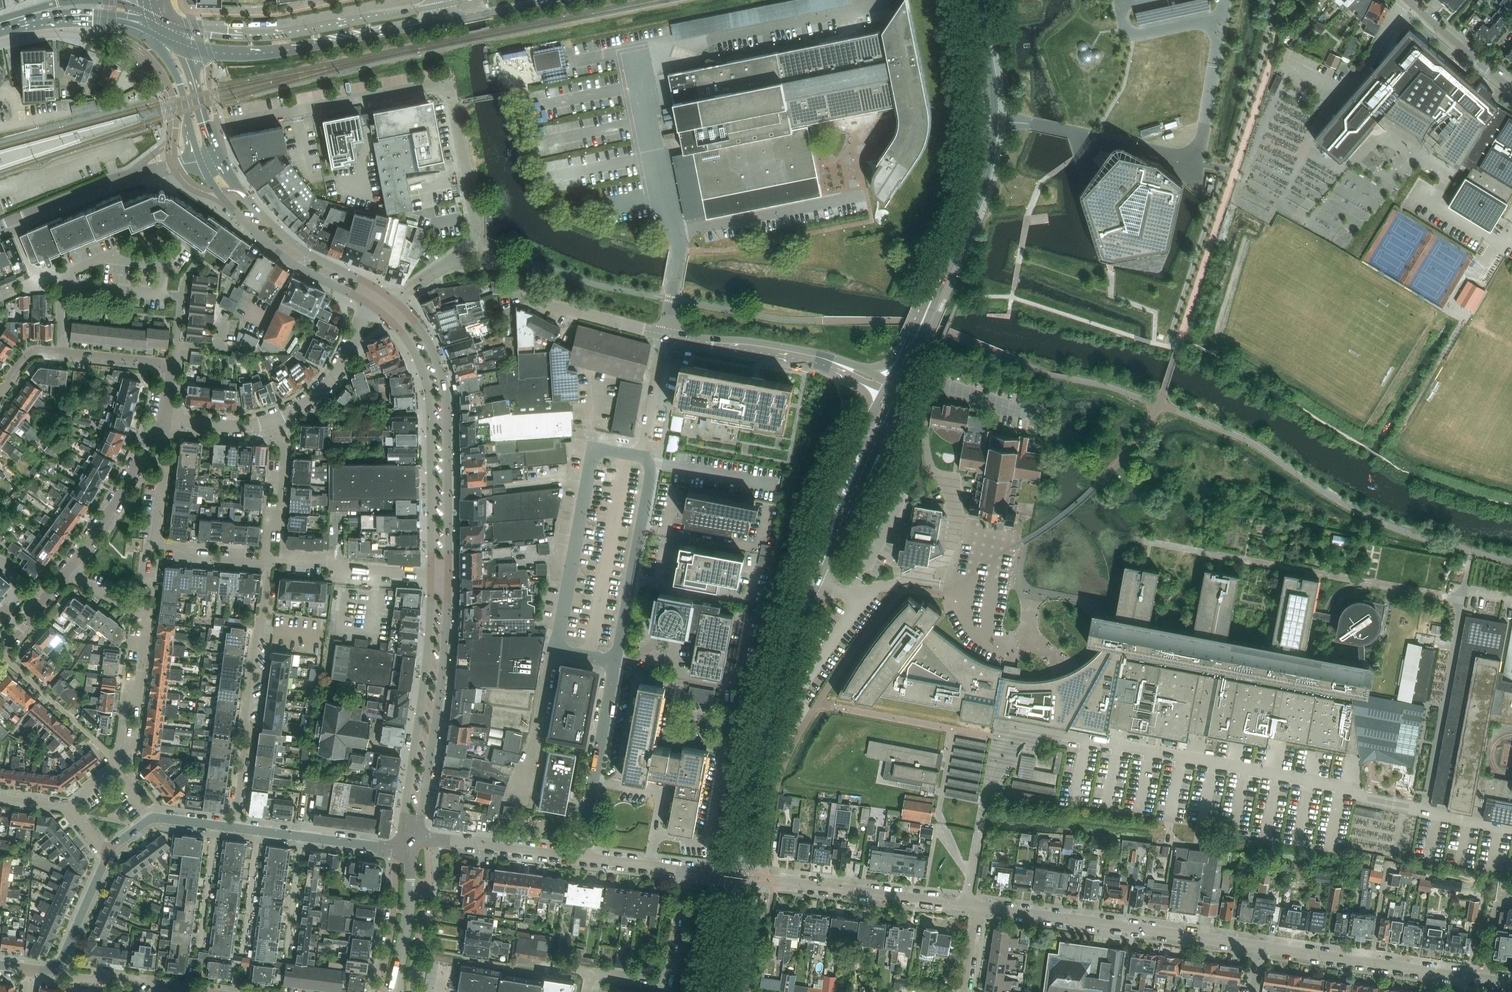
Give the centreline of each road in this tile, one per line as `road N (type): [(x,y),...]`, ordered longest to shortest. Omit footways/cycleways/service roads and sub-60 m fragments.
road 1 (unclassified): [(580,856),(650,474),(641,456),(665,334)]
road 2 (unclassified): [(397,303),(476,234),(449,83),(206,126)]
road 3 (secondary): [(898,394),(991,154),(993,92),(976,0)]
road 4 (secondary): [(966,0),(980,89),(969,187),(889,382)]
road 5 (secondary): [(772,695),(898,394)]
road 6 (secondary): [(881,395),(797,599),(772,695)]
road 7 (tertiary): [(448,575),(444,386),(426,338),(397,303)]
road 8 (unclassified): [(1258,946),(978,907)]
road 9 (secondary): [(441,5),(286,36),(172,26)]
road 10 (tertiary): [(432,574),(404,844)]
road 11 (tertiary): [(386,316),(411,345),(429,395),(432,574)]
road 12 (residential): [(235,828),(267,561)]
road 13 (tertiary): [(419,841),(448,575)]
road 14 (secondary): [(213,56),(274,55),(442,21)]
road 15 (tertiary): [(201,160),(223,199),(274,249),(370,304)]
road 16 (tertiary): [(380,290),(291,241),(242,193),(216,152)]
road 17 (residential): [(587,991),(591,970),(669,982),(684,869)]
road 18 (unclassified): [(978,907),(769,880)]
road 19 (unclassified): [(1465,976),(1258,946)]
road 20 (unclassified): [(11,220),(109,180),(201,160)]
road 21 (residential): [(404,844),(235,828)]
road 22 (residential): [(665,334),(538,302),(517,277)]
road 23 (unclassified): [(580,856),(419,841)]
road 24 (residential): [(116,760),(126,702),(138,685),(146,621),(138,610)]
road 25 (residential): [(116,760),(0,654)]
road 26 (secondary): [(718,961),(739,893),(748,809)]
road 27 (secondary): [(0,34),(99,17),(152,32)]
road 28 (secondary): [(748,809),(718,961)]
road 29 (residential): [(274,420),(332,377),(370,304)]
road 30 (residential): [(404,844),(380,991)]
road 31 (unclassified): [(810,359),(665,334)]
road 32 (residential): [(267,561),(286,451),(274,420)]
road 33 (residential): [(68,569),(140,451)]
road 34 (tertiary): [(152,32),(181,84),(201,160)]
road 35 (residential): [(169,386),(173,364),(61,351)]
road 36 (residential): [(63,284),(161,294),(164,263)]
road 37 (residential): [(60,963),(109,853)]

